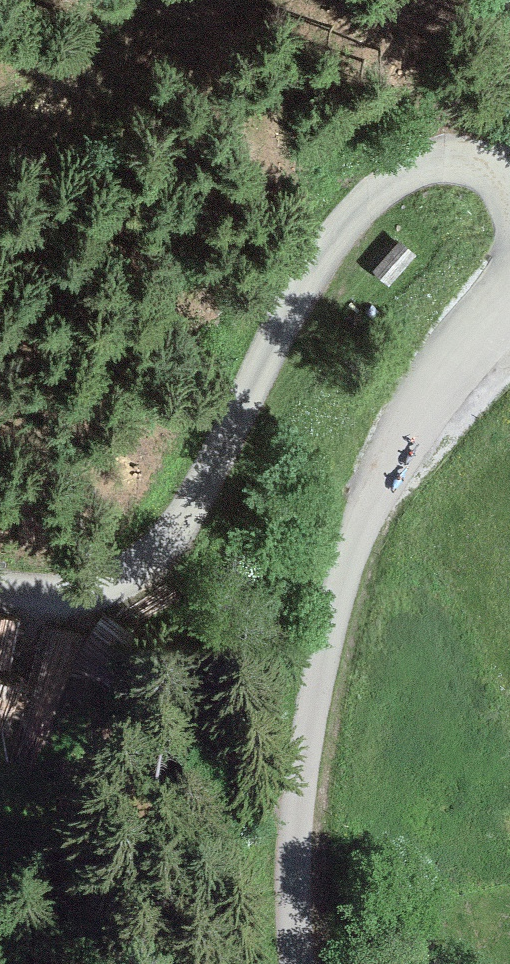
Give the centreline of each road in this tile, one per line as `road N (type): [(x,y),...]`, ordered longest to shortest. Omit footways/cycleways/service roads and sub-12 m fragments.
road 1 (unclassified): [(509,184),(457,164),(431,166),(374,194),(324,256),(187,517),(166,545),(107,582),(72,592),(0,592)]
road 2 (unclassified): [(295,963),(296,815),(343,575),(406,439),(509,306)]

